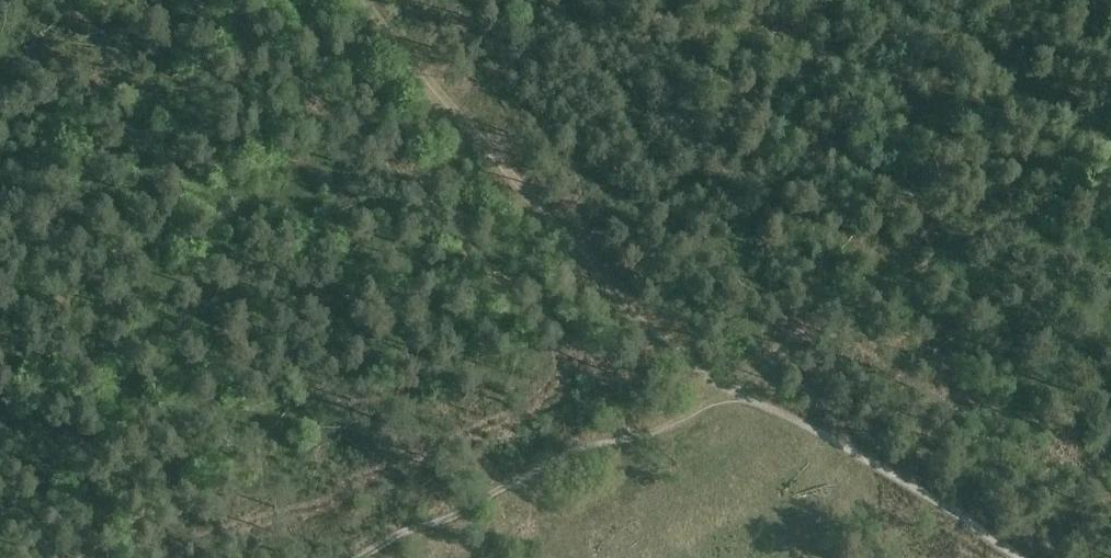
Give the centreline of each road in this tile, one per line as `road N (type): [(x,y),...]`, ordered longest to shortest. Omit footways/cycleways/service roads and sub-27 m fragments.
road 1 (track): [(366,0),(645,329),(730,387)]
road 2 (track): [(353,557),(553,461),(708,410),(730,387)]

